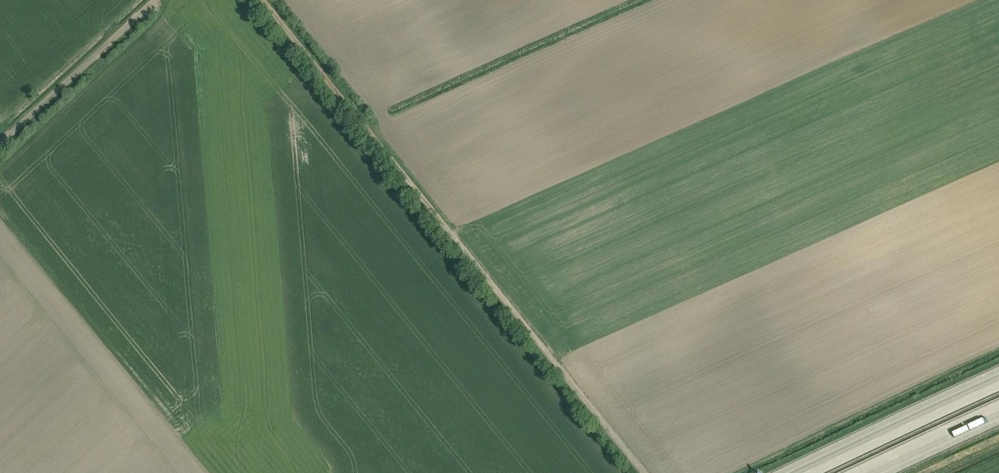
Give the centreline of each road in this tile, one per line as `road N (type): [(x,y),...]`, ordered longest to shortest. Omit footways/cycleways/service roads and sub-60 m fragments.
road 1 (track): [(640,472),(260,0)]
road 2 (motorway): [(998,379),(796,472)]
road 3 (unclassified): [(158,0),(0,144)]
road 4 (motorway): [(871,472),(998,414)]

